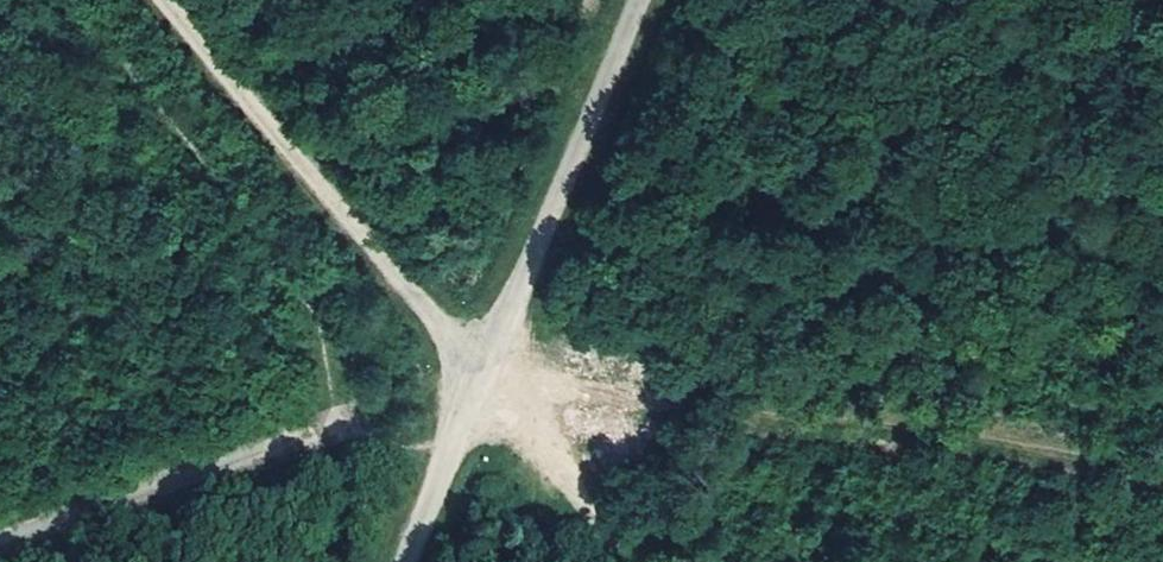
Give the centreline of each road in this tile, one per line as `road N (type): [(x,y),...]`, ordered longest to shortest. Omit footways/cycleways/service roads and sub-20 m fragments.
road 1 (unclassified): [(645,0),(413,561)]
road 2 (track): [(64,0),(302,299),(334,358),(335,421)]
road 3 (track): [(487,380),(166,0)]
road 4 (track): [(0,550),(318,437),(335,421)]
road 5 (track): [(487,380),(632,561)]

